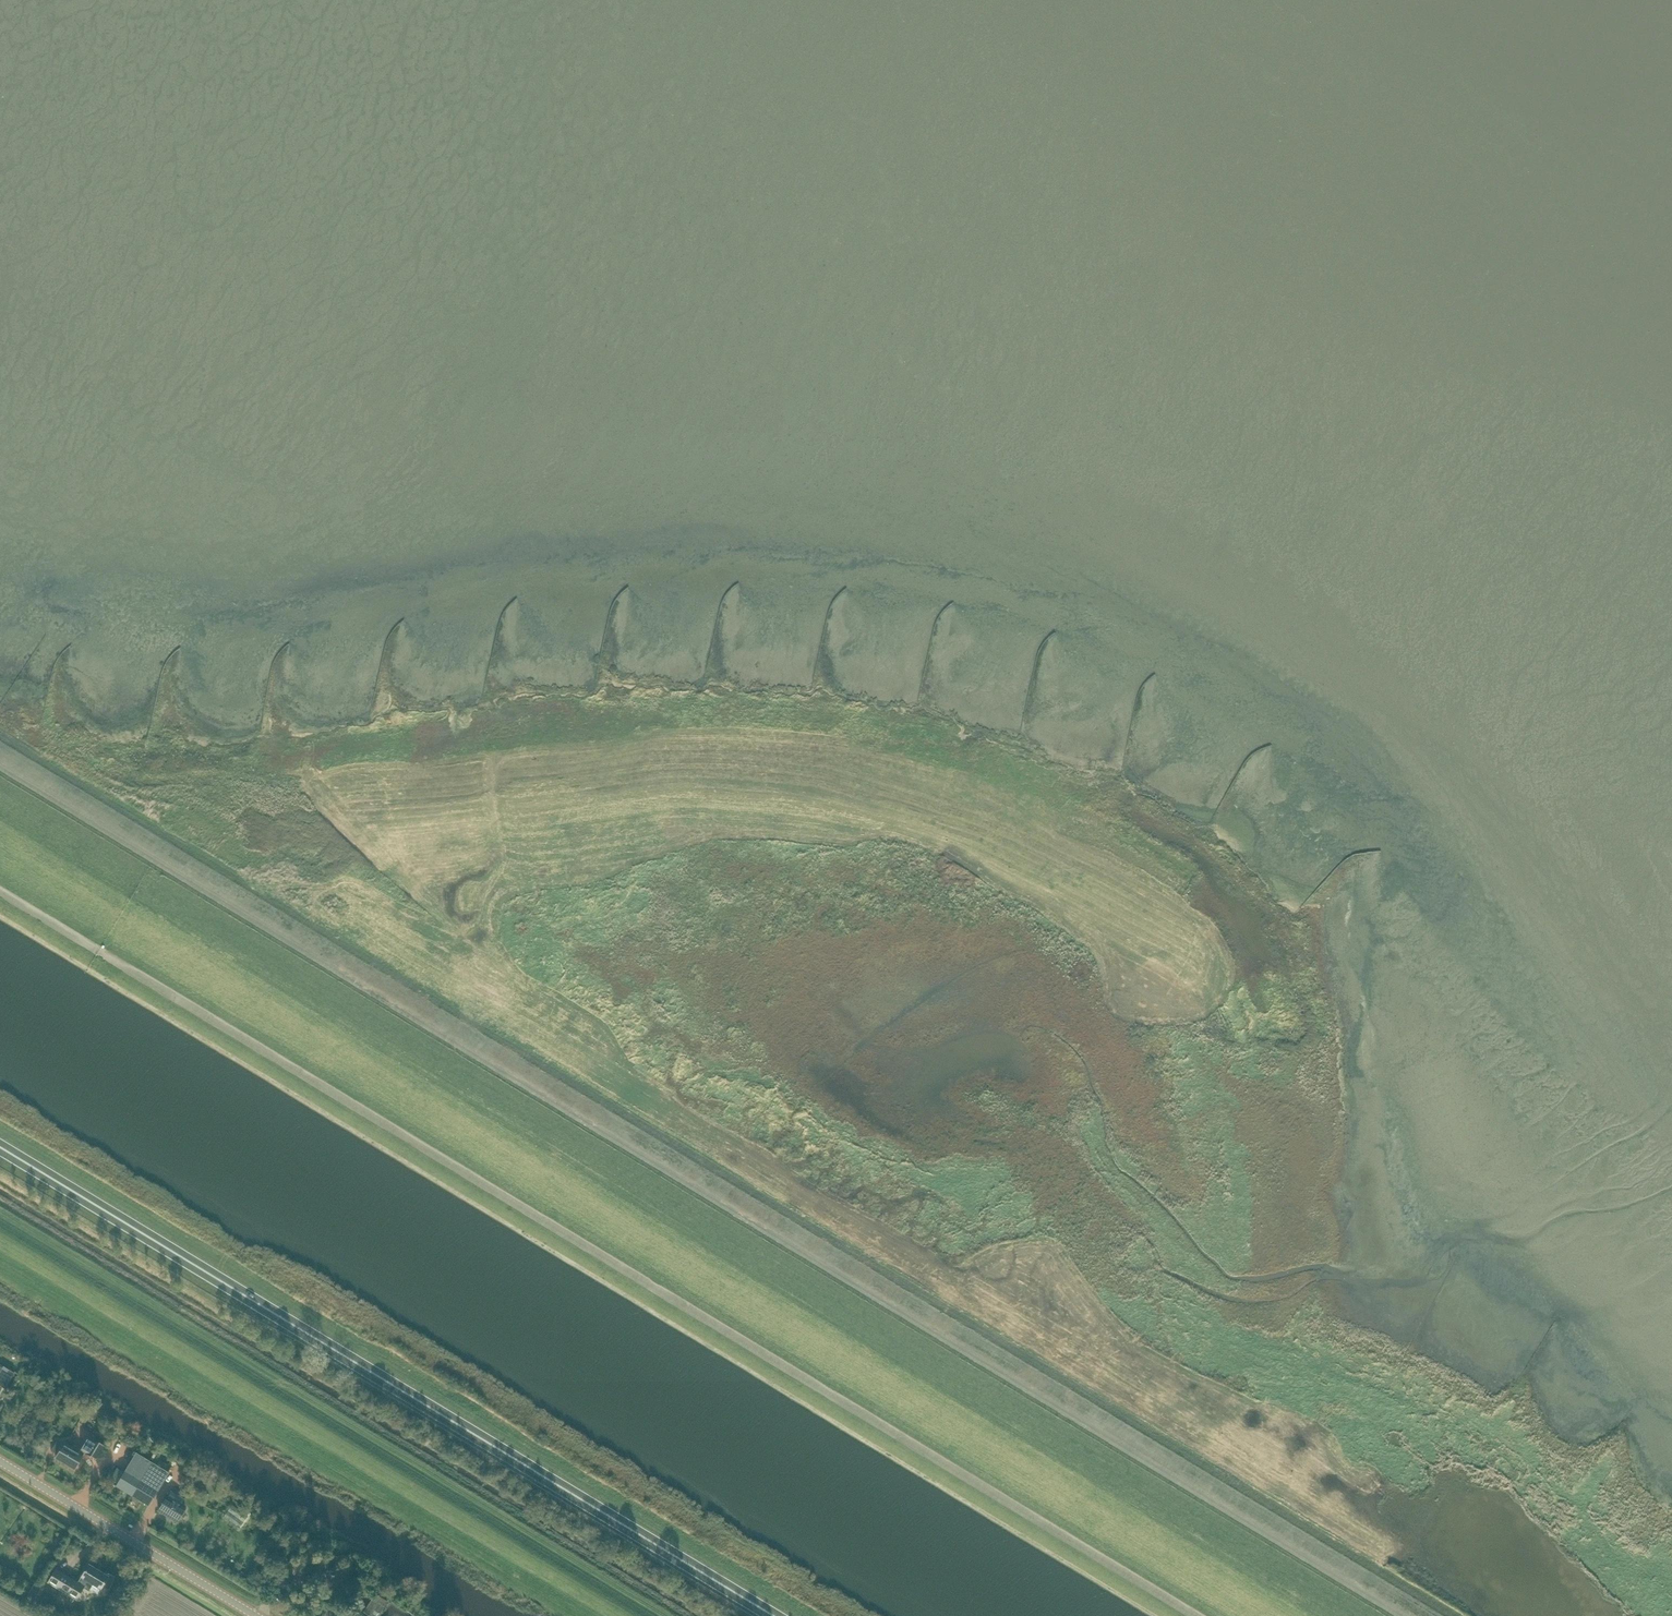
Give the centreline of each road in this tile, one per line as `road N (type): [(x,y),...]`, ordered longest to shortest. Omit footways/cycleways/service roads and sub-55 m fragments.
road 1 (primary): [(774,1615),(0,1147)]
road 2 (unclassified): [(256,1615),(0,1462)]

